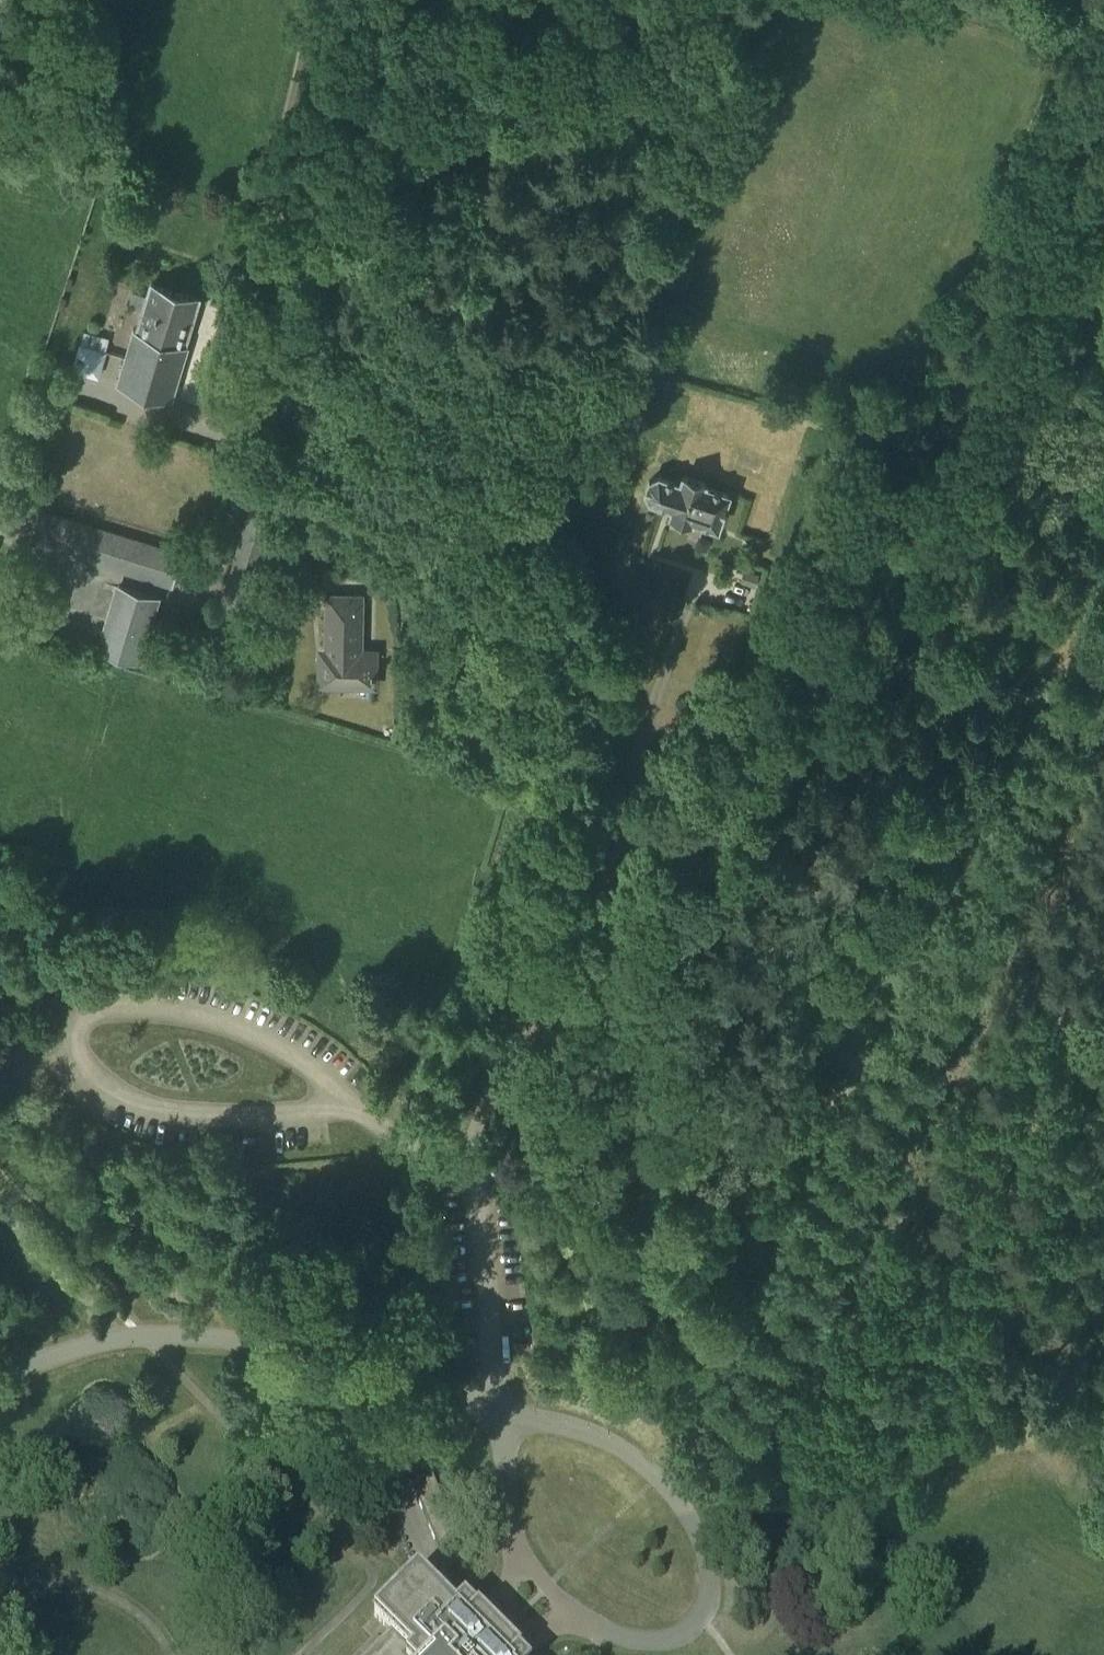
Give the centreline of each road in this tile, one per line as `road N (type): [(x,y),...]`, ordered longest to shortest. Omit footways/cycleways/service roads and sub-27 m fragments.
road 1 (track): [(1103,650),(678,1505)]
road 2 (track): [(876,663),(1103,723)]

